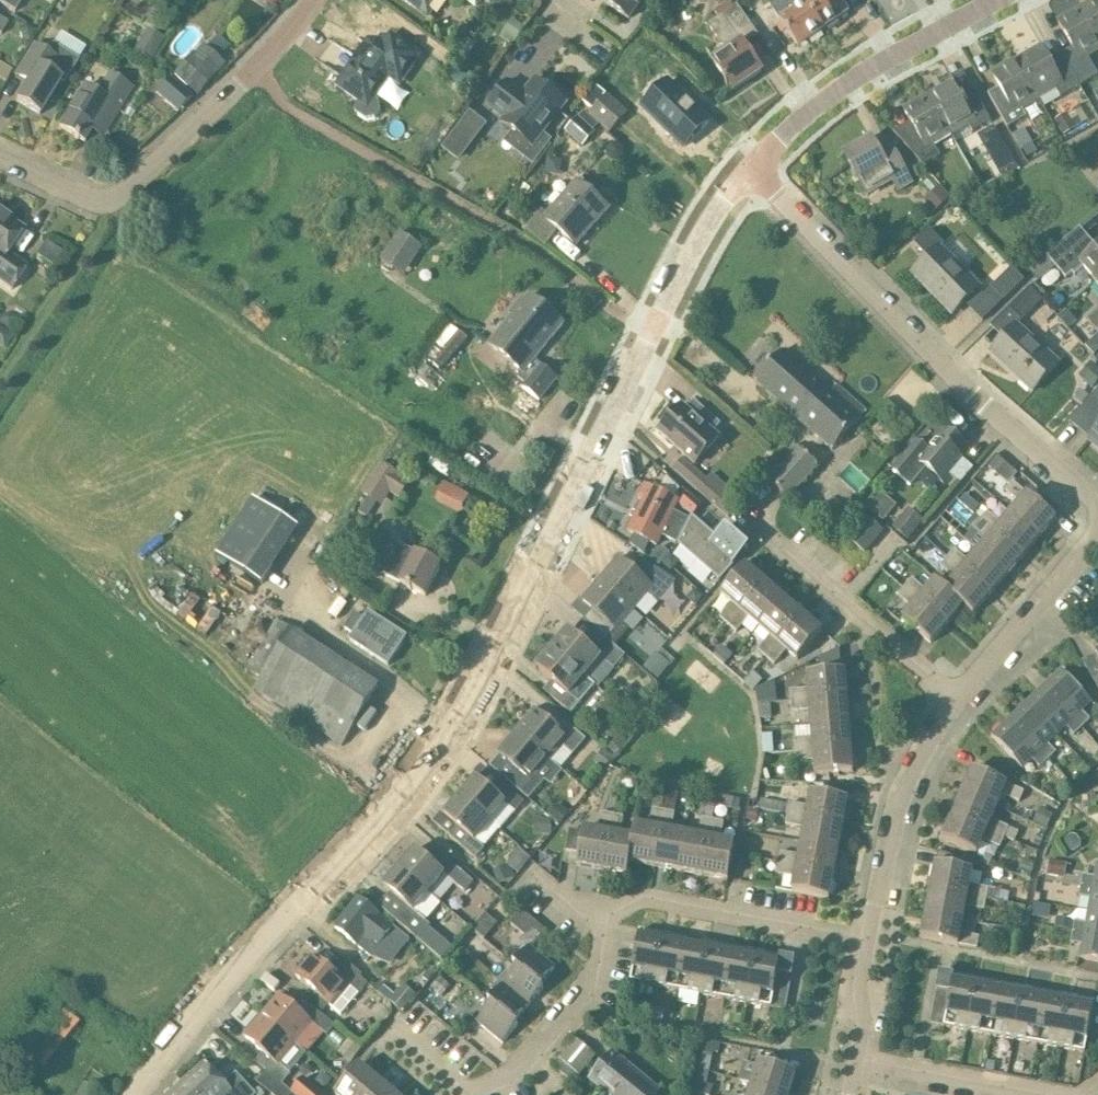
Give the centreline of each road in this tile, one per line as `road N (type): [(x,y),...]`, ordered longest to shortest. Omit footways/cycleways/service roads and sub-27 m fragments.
road 1 (residential): [(139,1094),(418,769),(479,675),(725,184),(751,157)]
road 2 (residential): [(1097,498),(815,234),(751,157)]
road 3 (residential): [(0,155),(87,201),(115,202),(206,122),(288,39),(314,0)]
road 4 (residential): [(598,933),(645,902),(876,950)]
road 5 (residential): [(751,157),(852,68),(974,0)]
road 6 (residential): [(956,702),(756,521)]
road 7 (residential): [(876,950),(904,765),(956,702)]
road 8 (residential): [(461,1094),(516,1072),(589,989),(598,933)]
road 9 (residential): [(956,702),(1080,544),(1097,536)]
road 10 (residential): [(862,1061),(1037,1094)]

